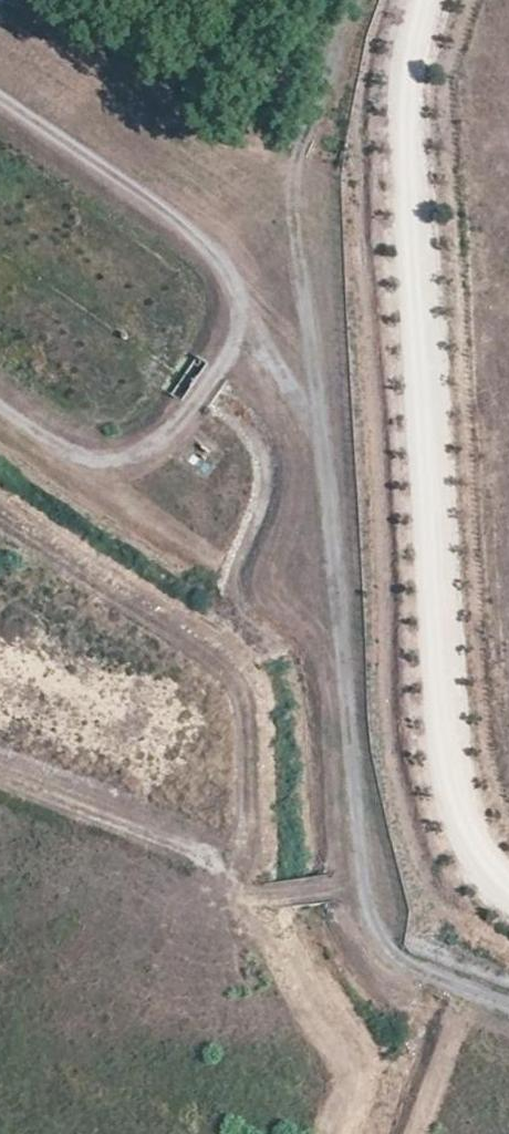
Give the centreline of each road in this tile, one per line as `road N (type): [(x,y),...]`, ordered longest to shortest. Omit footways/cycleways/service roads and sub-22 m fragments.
road 1 (track): [(508,891),(442,794),(424,684),(396,94),(417,0)]
road 2 (track): [(365,882),(296,216),(308,134)]
road 3 (track): [(0,404),(62,445),(102,461),(152,452),(208,395),(238,336),(240,303),(227,267),(190,226),(0,96)]
road 4 (track): [(0,778),(185,849),(264,899),(365,882)]
road 5 (track): [(365,882),(380,939),(397,956),(508,1005)]

